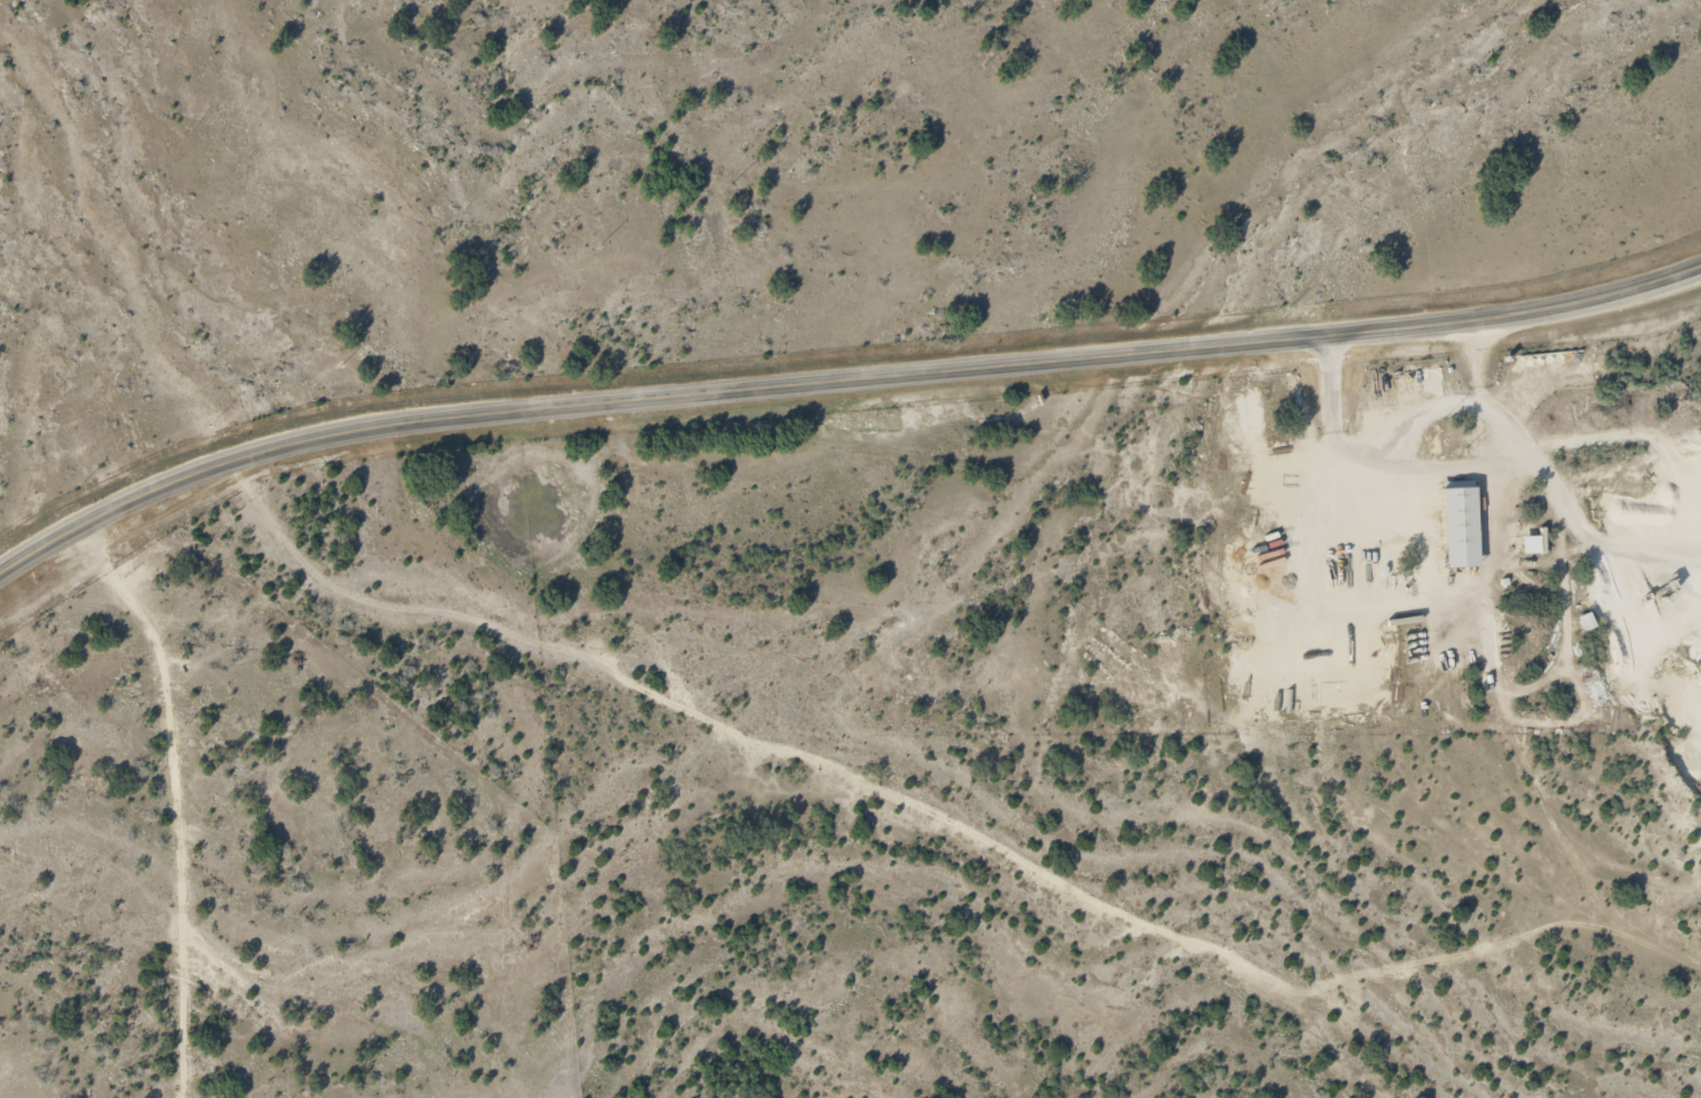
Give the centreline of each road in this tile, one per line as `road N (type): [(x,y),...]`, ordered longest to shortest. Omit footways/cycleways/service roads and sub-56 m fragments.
road 1 (primary): [(0,575),(62,533),(165,484),(299,444),(414,425),(1376,330),(1569,306),(1700,270)]
road 2 (residential): [(176,1097),(179,861),(156,660),(75,526)]
road 3 (residential): [(1323,335),(1331,462),(1380,495),(1434,417),(1472,417),(1623,575)]

